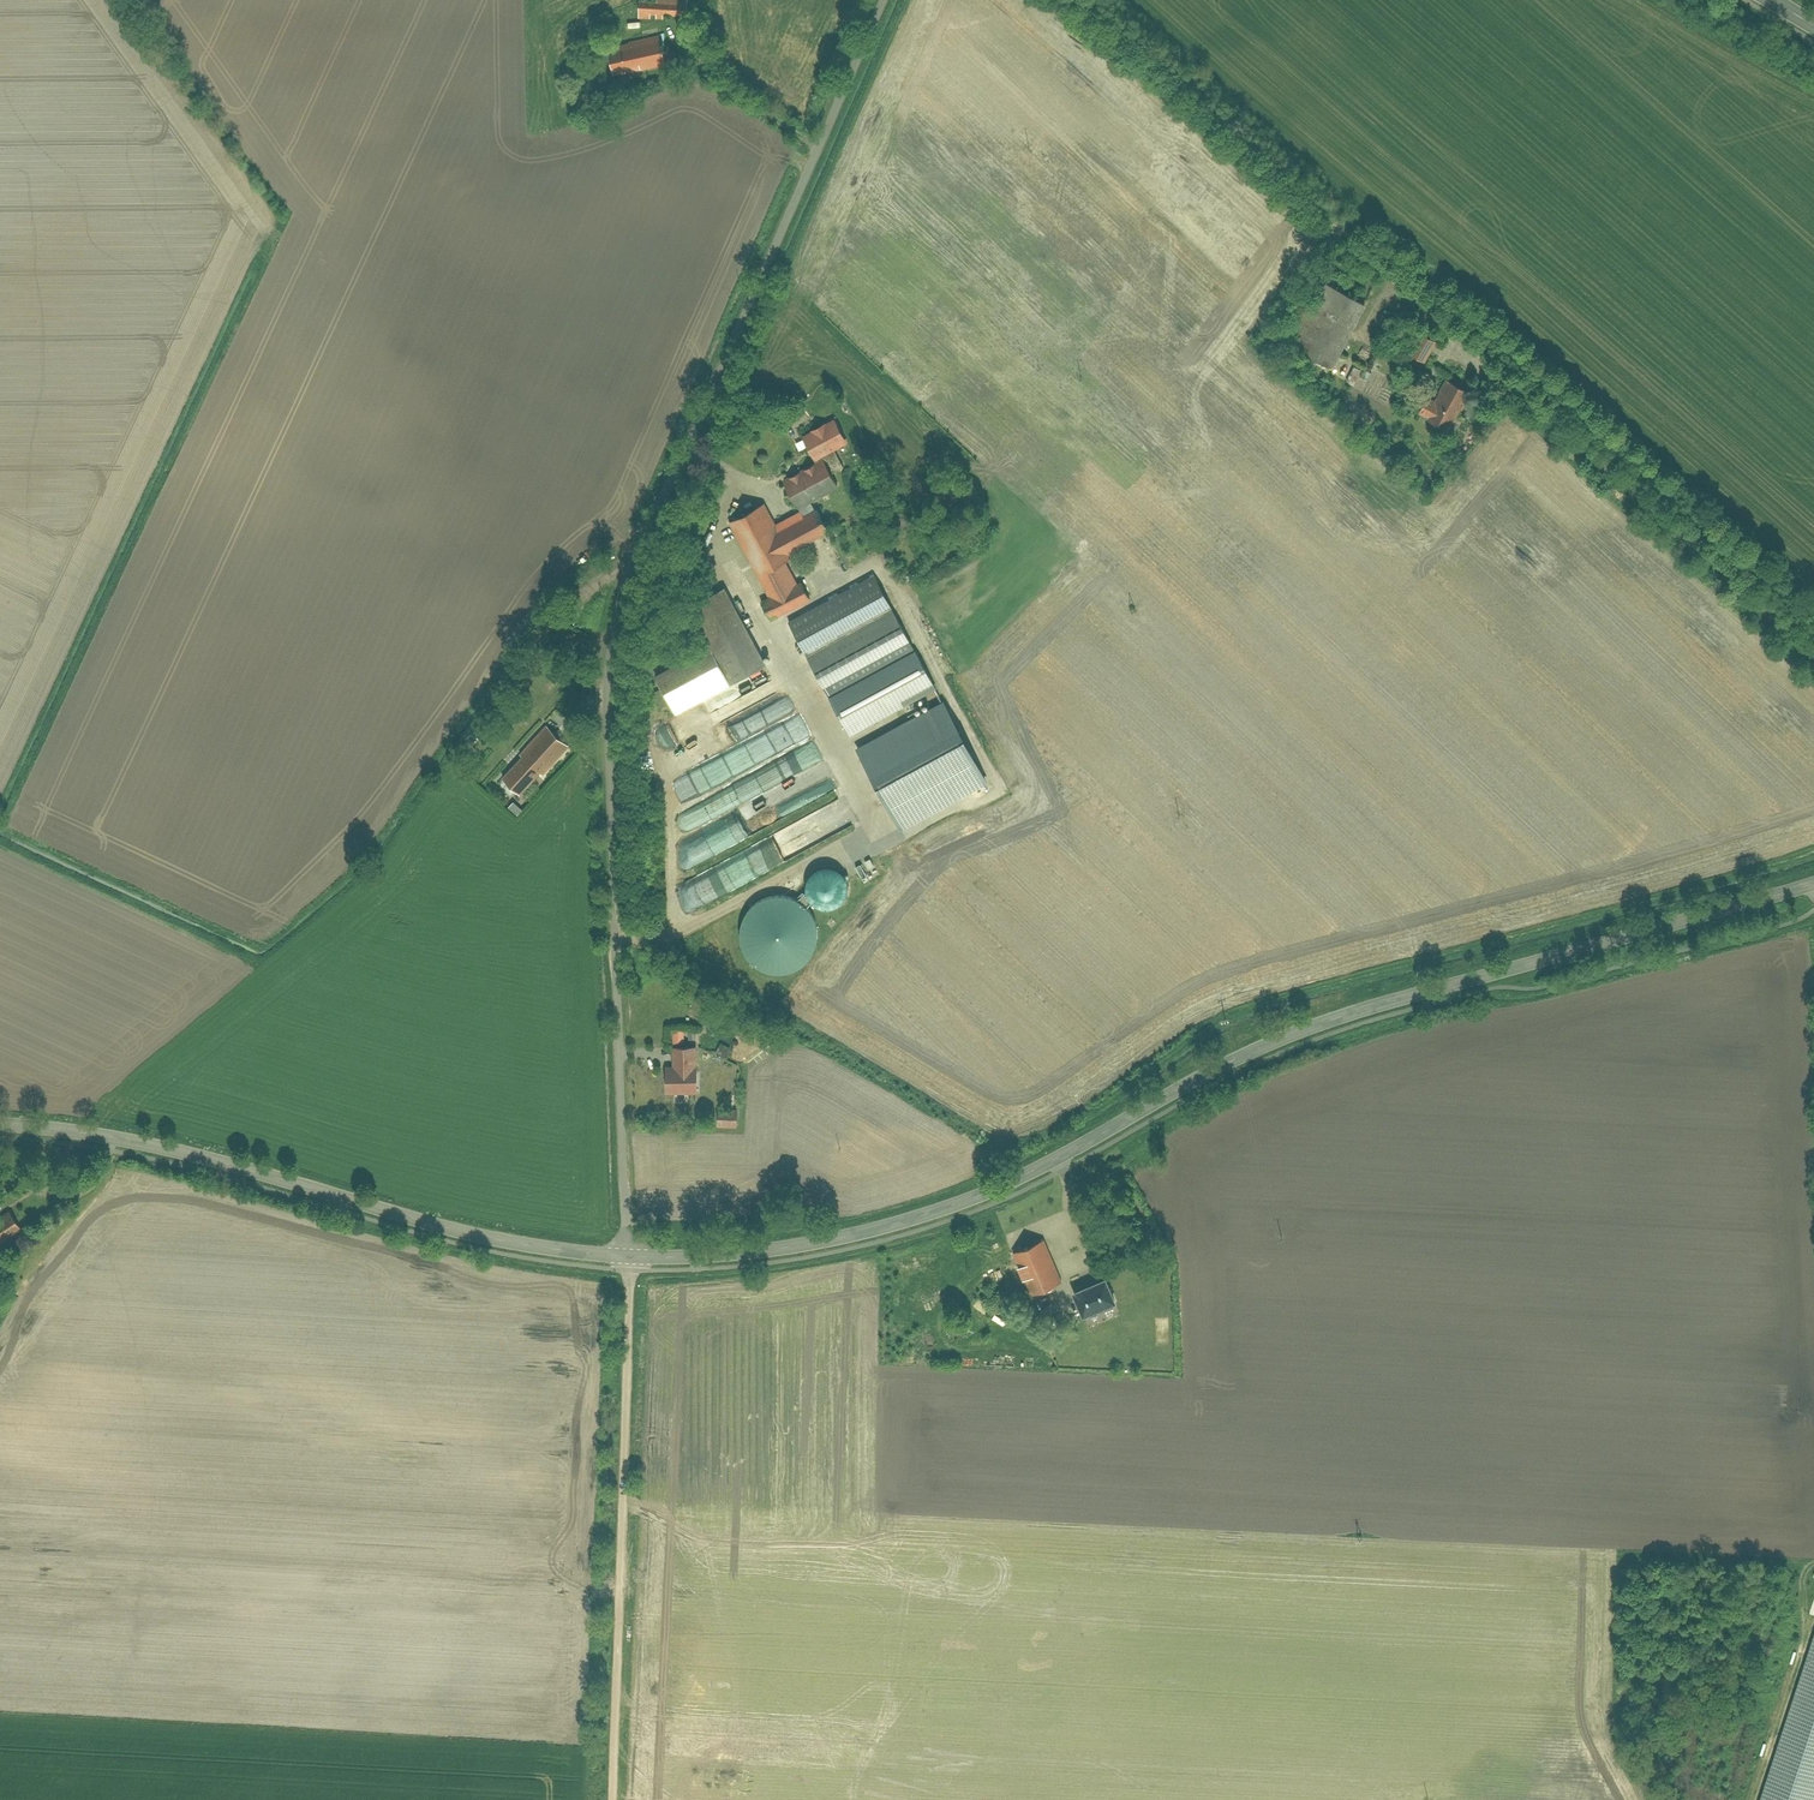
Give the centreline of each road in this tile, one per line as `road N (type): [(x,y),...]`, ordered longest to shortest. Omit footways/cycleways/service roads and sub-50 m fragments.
road 1 (unclassified): [(629,1256),(606,661),(881,0)]
road 2 (tertiary): [(629,1256),(786,1248),(959,1203),(1085,1146),(1224,1063),(1340,1016),(1813,877)]
road 3 (tertiary): [(0,1125),(188,1153),(492,1237),(629,1256)]
road 4 (unclassified): [(1813,652),(1359,242)]
road 5 (track): [(630,1269),(613,1799)]
road 6 (track): [(817,152),(683,58)]
road 7 (track): [(114,1139),(99,1176),(80,1193),(0,1190)]

